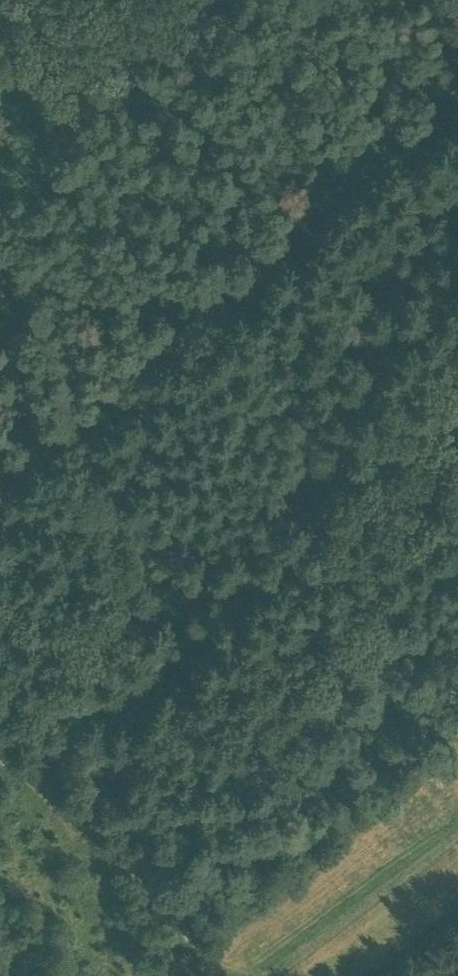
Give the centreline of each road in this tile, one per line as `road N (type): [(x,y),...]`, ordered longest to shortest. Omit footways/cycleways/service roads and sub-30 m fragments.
road 1 (track): [(457,92),(0,486)]
road 2 (track): [(246,975),(67,804),(0,759)]

